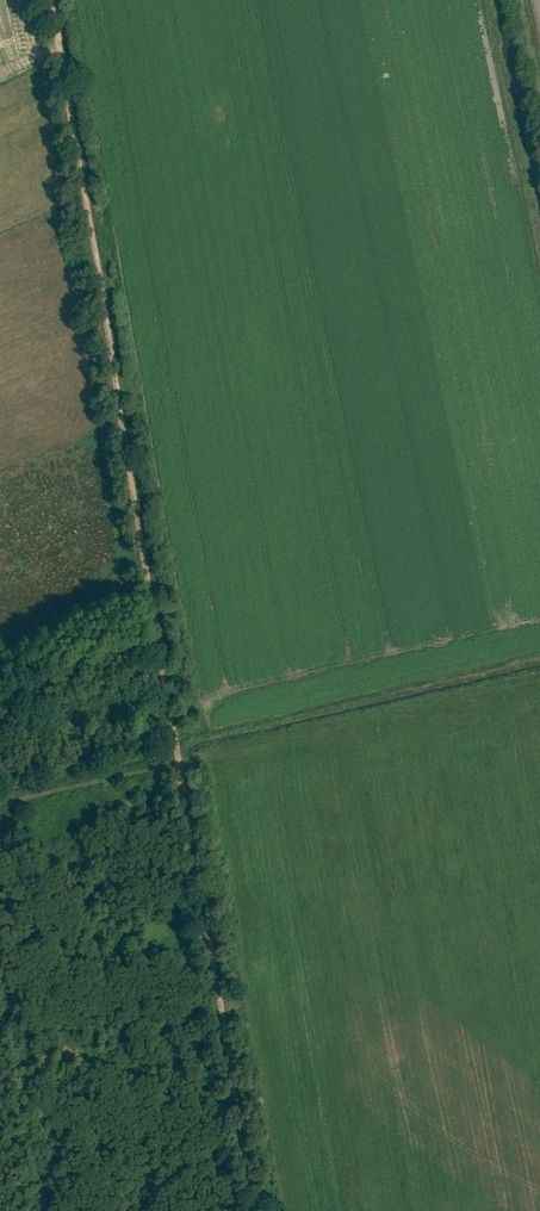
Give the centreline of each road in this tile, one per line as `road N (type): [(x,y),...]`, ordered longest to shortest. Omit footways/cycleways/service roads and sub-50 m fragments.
road 1 (track): [(50,0),(260,1210)]

